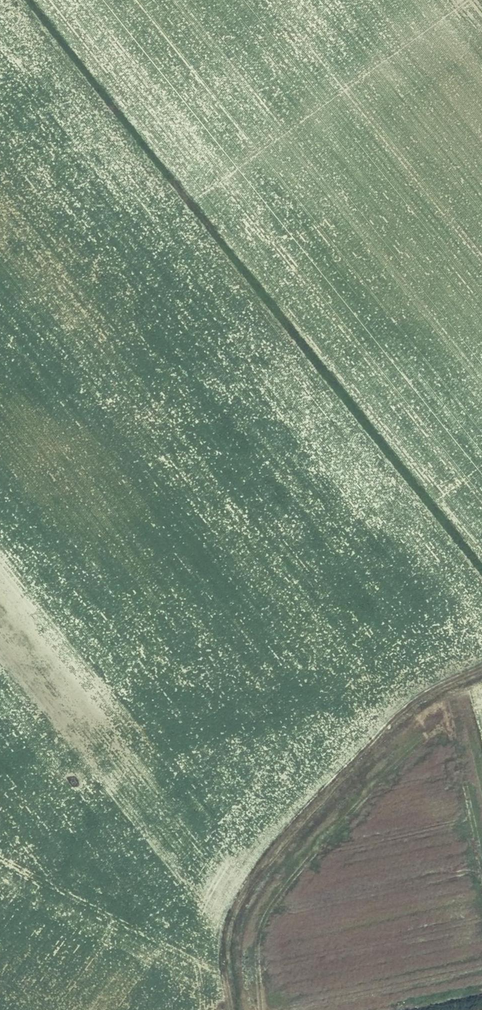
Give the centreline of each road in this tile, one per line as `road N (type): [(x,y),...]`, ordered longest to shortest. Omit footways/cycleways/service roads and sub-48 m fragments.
road 1 (track): [(230,1009),(242,909),(298,832),(448,694),(481,674)]

